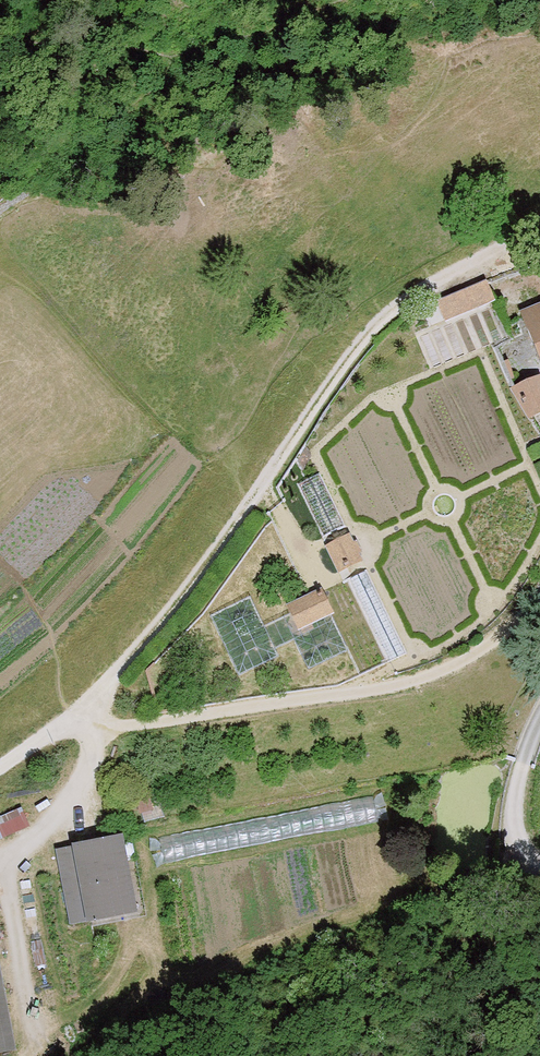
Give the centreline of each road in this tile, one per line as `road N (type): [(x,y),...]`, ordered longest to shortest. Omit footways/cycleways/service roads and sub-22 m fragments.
road 1 (track): [(44,741),(212,576),(310,422),(383,332),(458,279),(539,238)]
road 2 (track): [(539,599),(485,651),(420,687),(44,741)]

